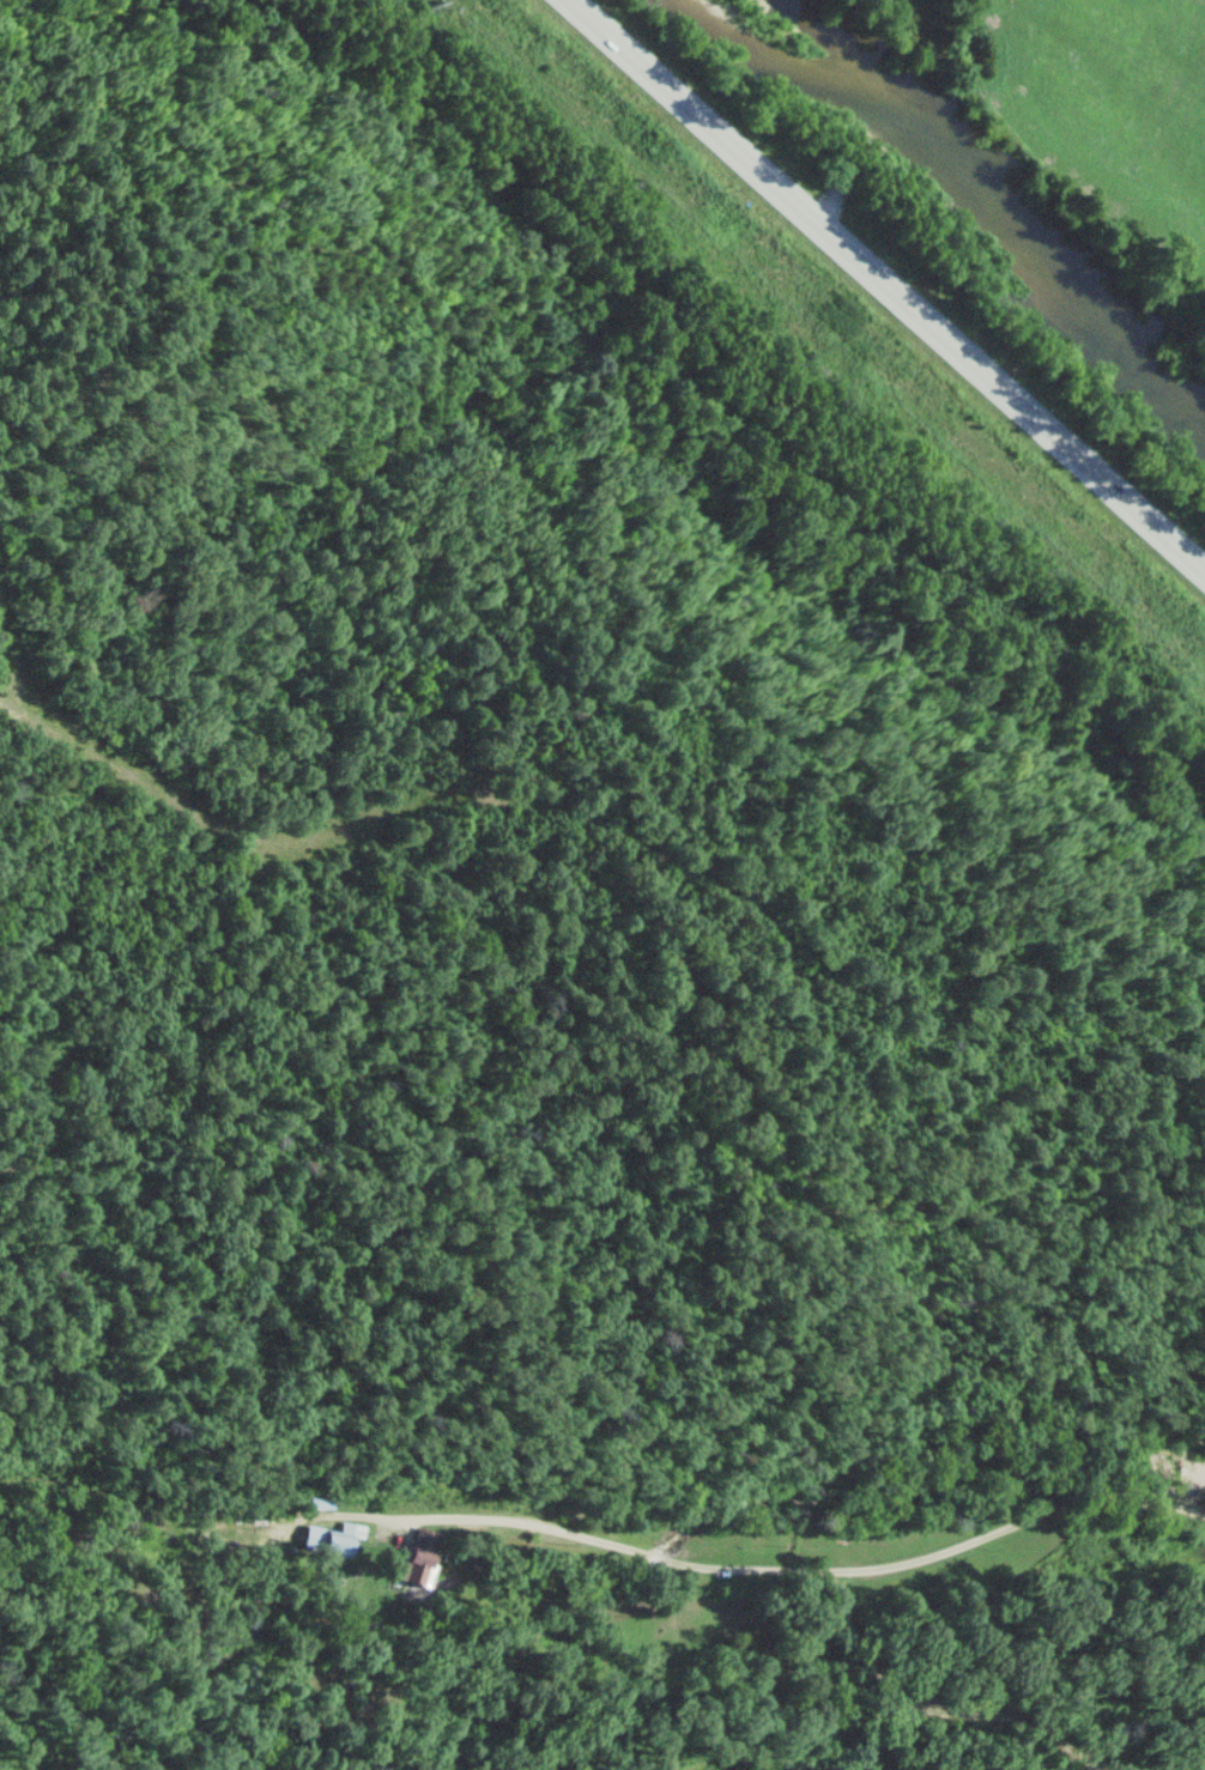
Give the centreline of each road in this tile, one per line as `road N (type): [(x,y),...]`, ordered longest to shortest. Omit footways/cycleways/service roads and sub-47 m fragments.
road 1 (primary): [(1204,573),(571,0)]

